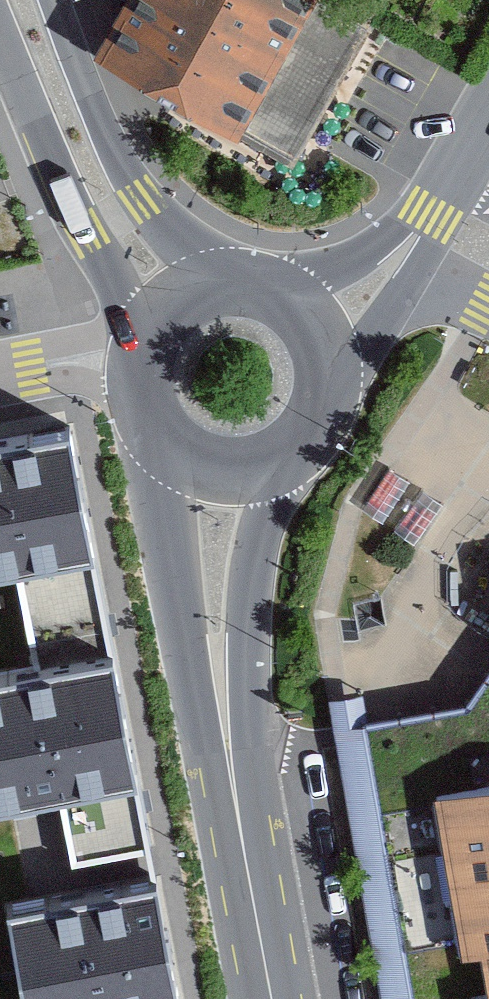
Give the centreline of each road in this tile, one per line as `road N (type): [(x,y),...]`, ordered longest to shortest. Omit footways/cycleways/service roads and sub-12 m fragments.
road 1 (primary): [(152,430),(176,601),(244,851)]
road 2 (primary): [(244,851),(249,629),(263,502),(276,465)]
road 3 (primary): [(0,27),(74,210),(150,332)]
road 4 (primary): [(210,284),(143,199),(114,147),(56,0)]
road 5 (tertiary): [(330,392),(419,265),(447,188)]
road 6 (tertiary): [(447,188),(369,248),(273,289)]
road 7 (primary): [(244,851),(273,998)]
road 8 (primary): [(152,430),(194,466),(221,474),(276,465)]
road 9 (primary): [(330,392),(319,331),(273,289)]

